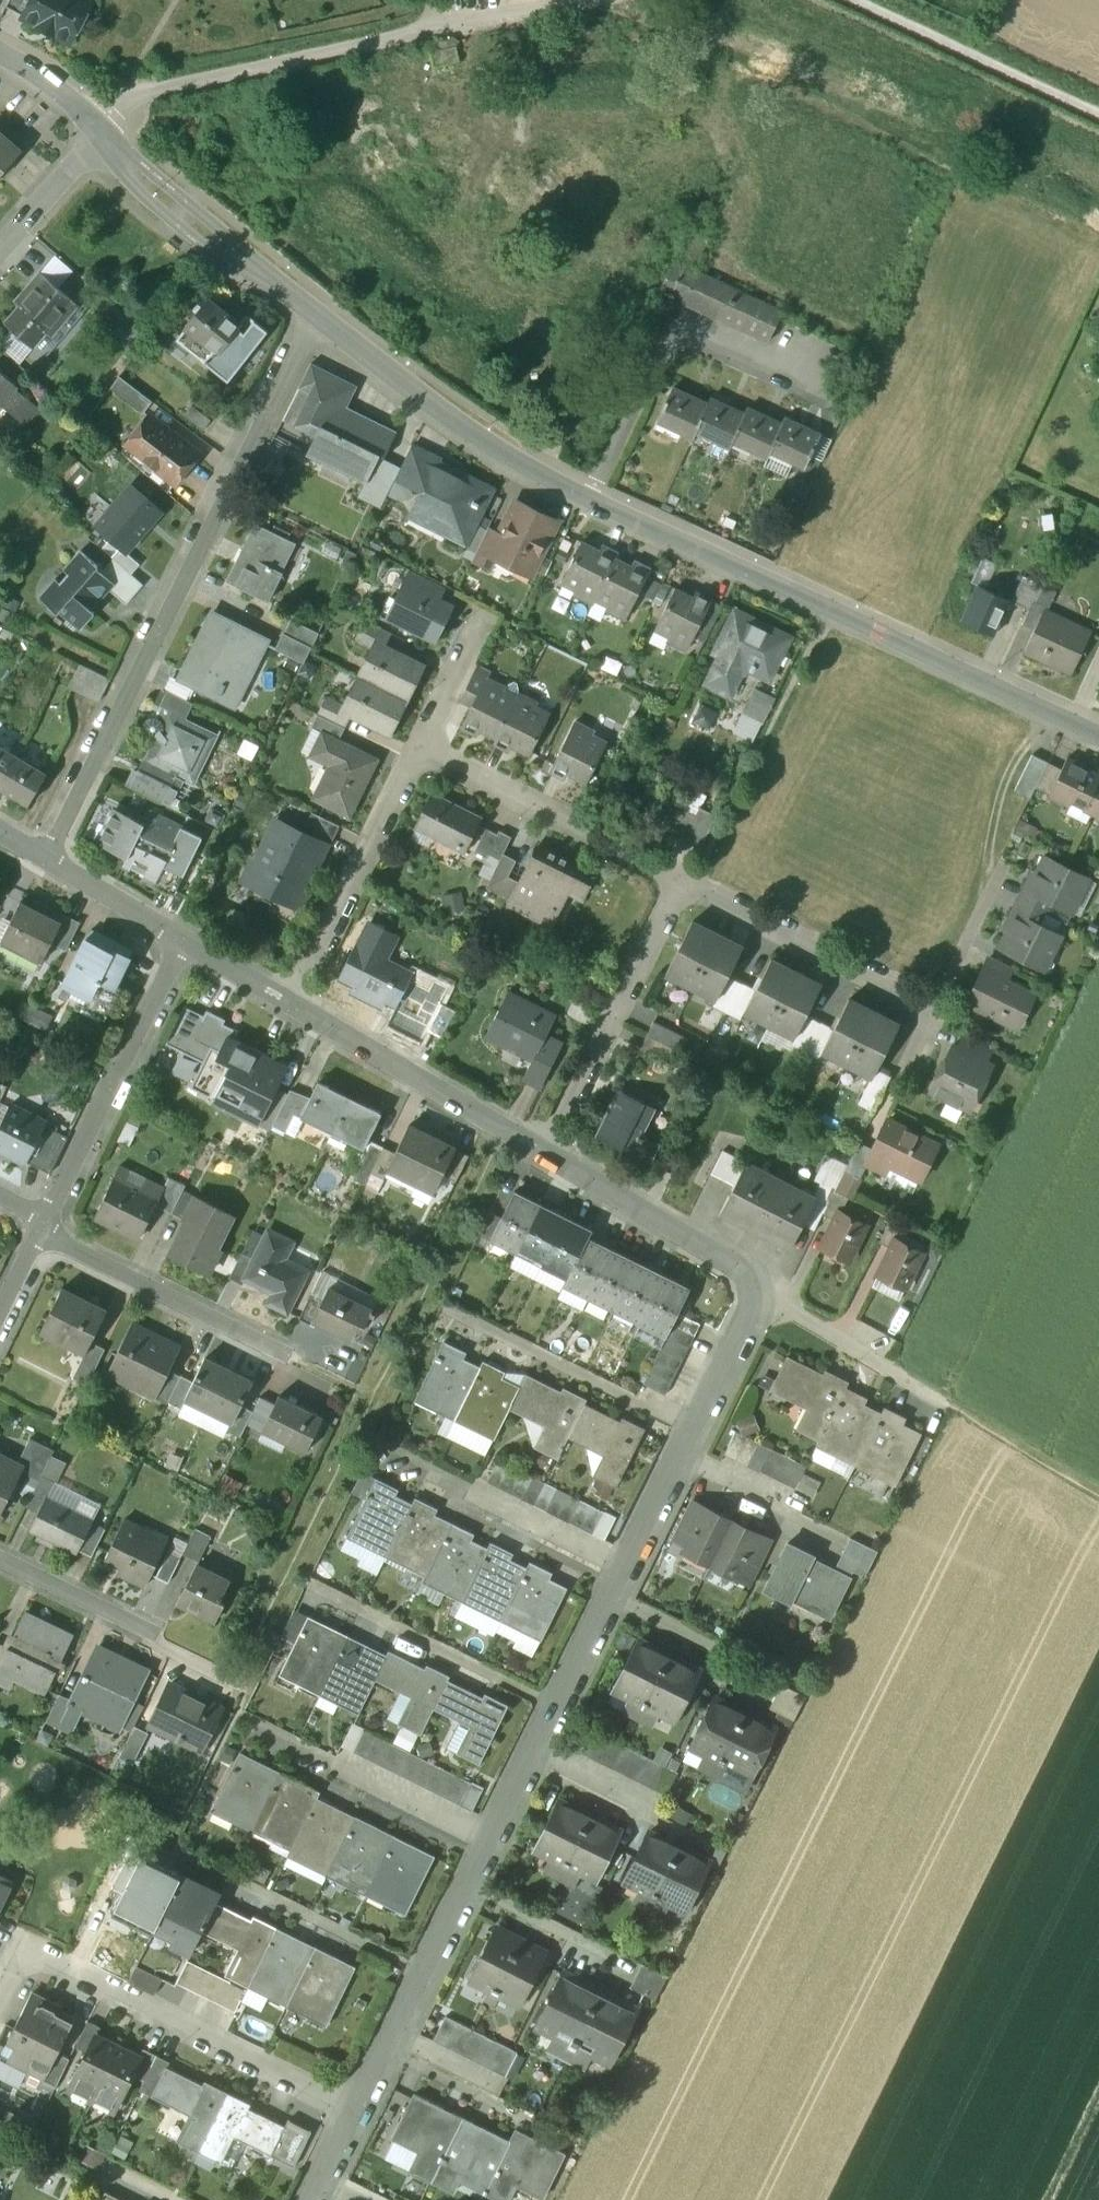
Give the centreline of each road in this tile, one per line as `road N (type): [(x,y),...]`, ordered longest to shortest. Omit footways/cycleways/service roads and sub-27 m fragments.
road 1 (residential): [(543,1150),(766,1281),(353,2119)]
road 2 (tertiary): [(1098,736),(586,498),(478,435),(316,314)]
road 3 (residential): [(316,314),(46,859)]
road 4 (residential): [(85,110),(589,0)]
road 5 (residential): [(0,1991),(20,1951),(353,2119)]
road 6 (residential): [(183,940),(49,1219)]
road 7 (residential): [(685,883),(543,1150)]
road 8 (residential): [(422,748),(685,883)]
road 9 (residential): [(42,1233),(302,1370)]
road 10 (residential): [(293,1000),(543,1150)]
road 11 (residential): [(293,1000),(422,748)]
road 12 (residential): [(685,883),(933,1008)]
road 13 (track): [(1098,115),(853,0)]
road 14 (tertiary): [(316,314),(124,142)]
road 15 (residential): [(175,1653),(0,1567)]
road 16 (track): [(1047,713),(1024,744),(996,809),(987,865),(1001,871)]
road 17 (residential): [(0,273),(124,142)]
road 18 (residential): [(46,859),(183,940)]
road 19 (residential): [(1001,871),(933,1008)]
road 20 (residential): [(422,748),(486,613)]
road 21 (residential): [(933,1008),(869,1132)]
road 22 (residential): [(183,940),(293,1000)]

